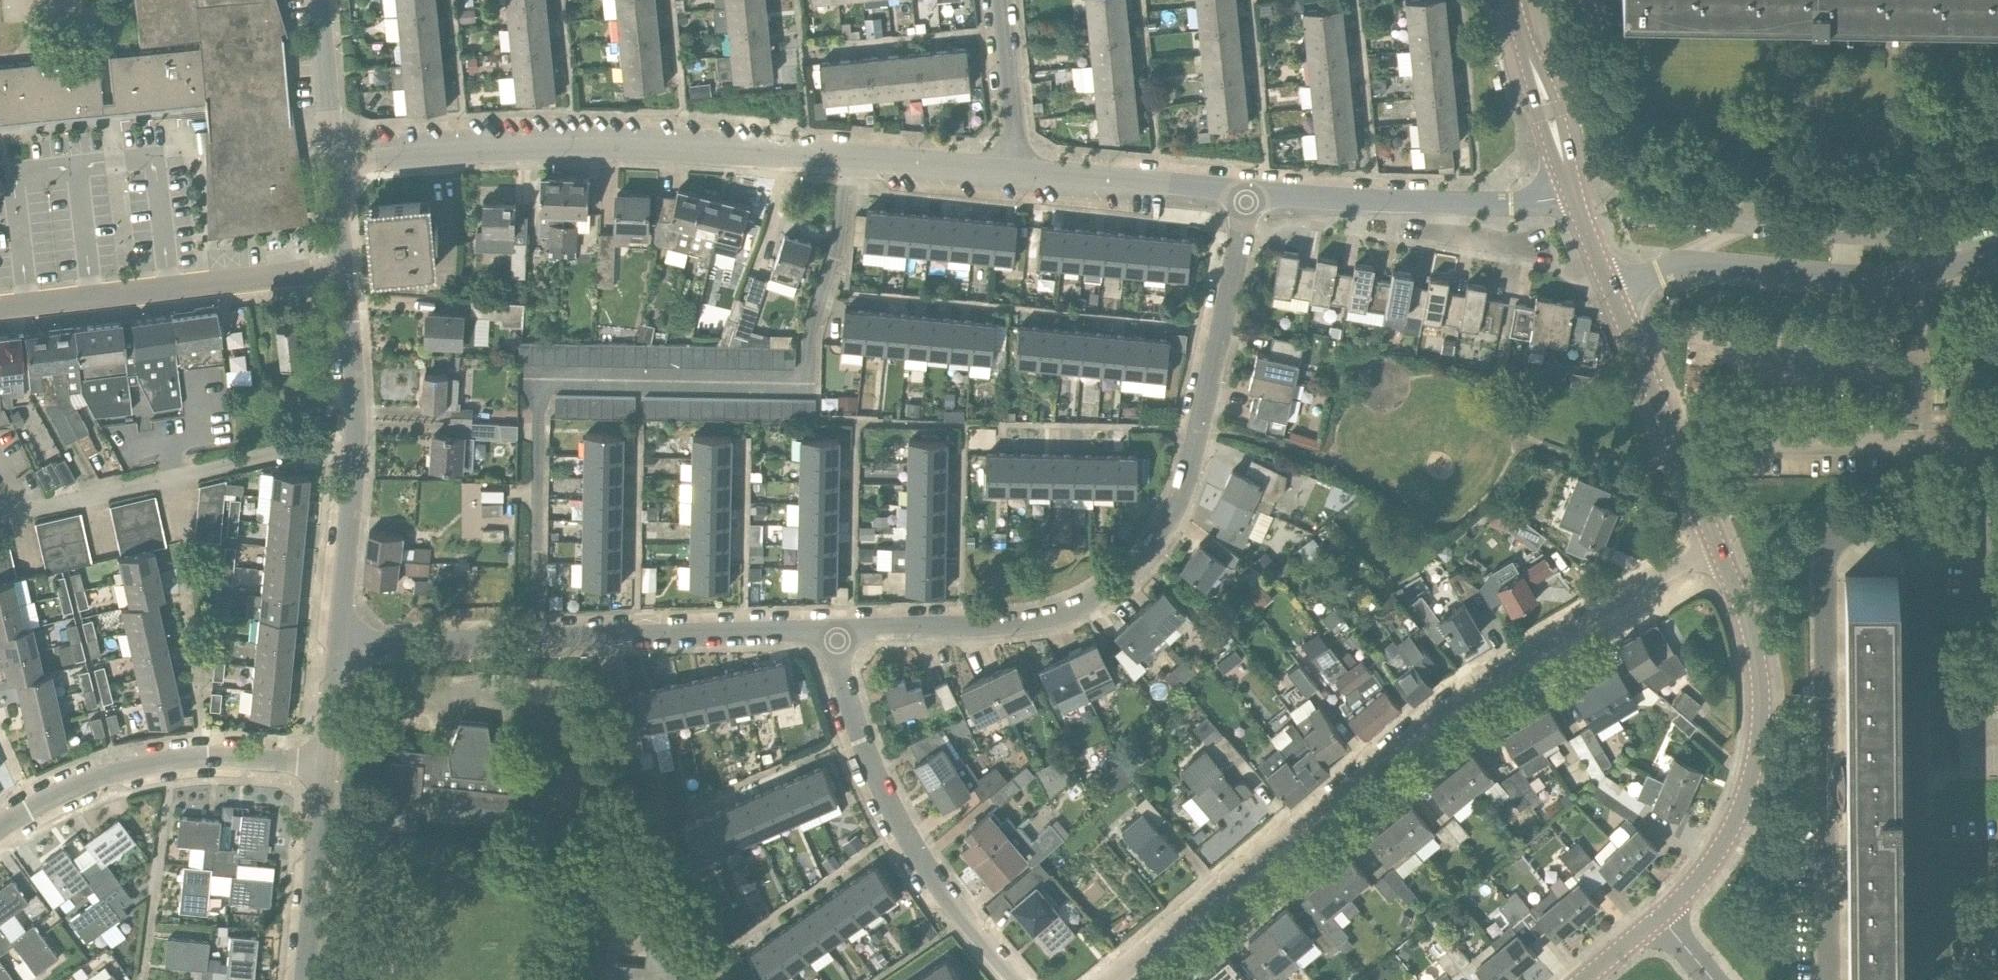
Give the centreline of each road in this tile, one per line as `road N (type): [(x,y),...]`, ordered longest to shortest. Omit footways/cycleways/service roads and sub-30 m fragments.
road 1 (unclassified): [(1110,979),(1468,691),(1716,543)]
road 2 (residential): [(839,634),(1038,624),(1125,582),(1180,500),(1250,199)]
road 3 (residential): [(1020,175),(618,145),(336,164)]
road 4 (residential): [(1917,528),(1846,530),(1830,544),(1832,979)]
road 5 (unclassified): [(339,641),(839,634)]
road 6 (residential): [(1921,979),(1917,528)]
road 7 (residential): [(1662,917),(1706,869),(1737,817),(1762,718),(1752,636),(1716,543)]
road 8 (residential): [(1596,0),(1614,13),(1997,19)]
road 9 (unclassified): [(1017,979),(959,910),(880,786),(840,664),(839,634)]
road 10 (residential): [(339,641),(356,452),(347,268)]
road 11 (residential): [(0,308),(347,268)]
road 12 (residential): [(0,827),(72,787),(163,759),(329,763)]
road 13 (residential): [(1576,198),(1250,199)]
road 14 (residential): [(1716,543),(1610,290)]
road 15 (residential): [(1250,199),(1020,175)]
road 16 (residential): [(308,979),(329,763)]
road 17 (residential): [(1576,198),(1516,0)]
road 18 (residential): [(1020,175),(1003,0)]
road 19 (residential): [(1678,264),(1845,276)]
road 20 (residential): [(336,164),(318,0)]
road 21 (residential): [(1845,276),(1928,274),(1997,252)]
road 22 (residential): [(1971,223),(1847,228)]
road 23 (residential): [(329,763),(339,641)]

